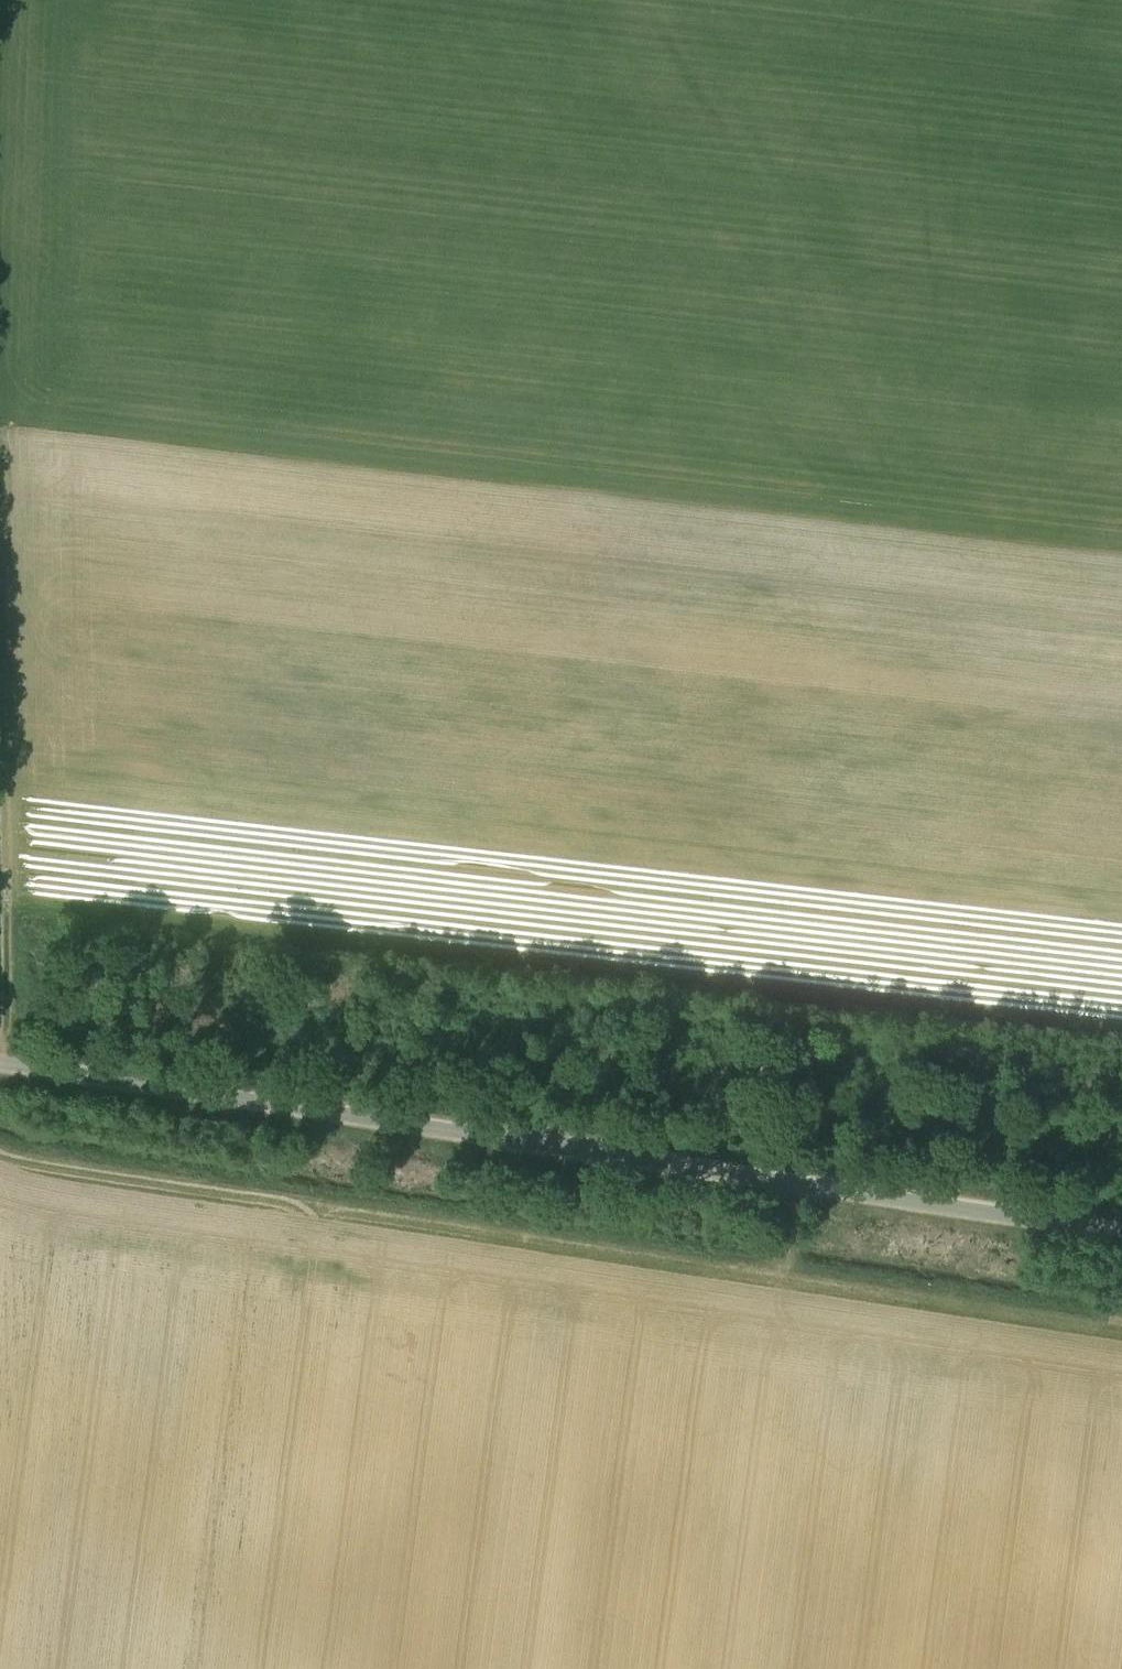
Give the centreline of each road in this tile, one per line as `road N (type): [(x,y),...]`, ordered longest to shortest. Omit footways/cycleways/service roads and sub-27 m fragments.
road 1 (unclassified): [(0,1062),(1121,1236)]

